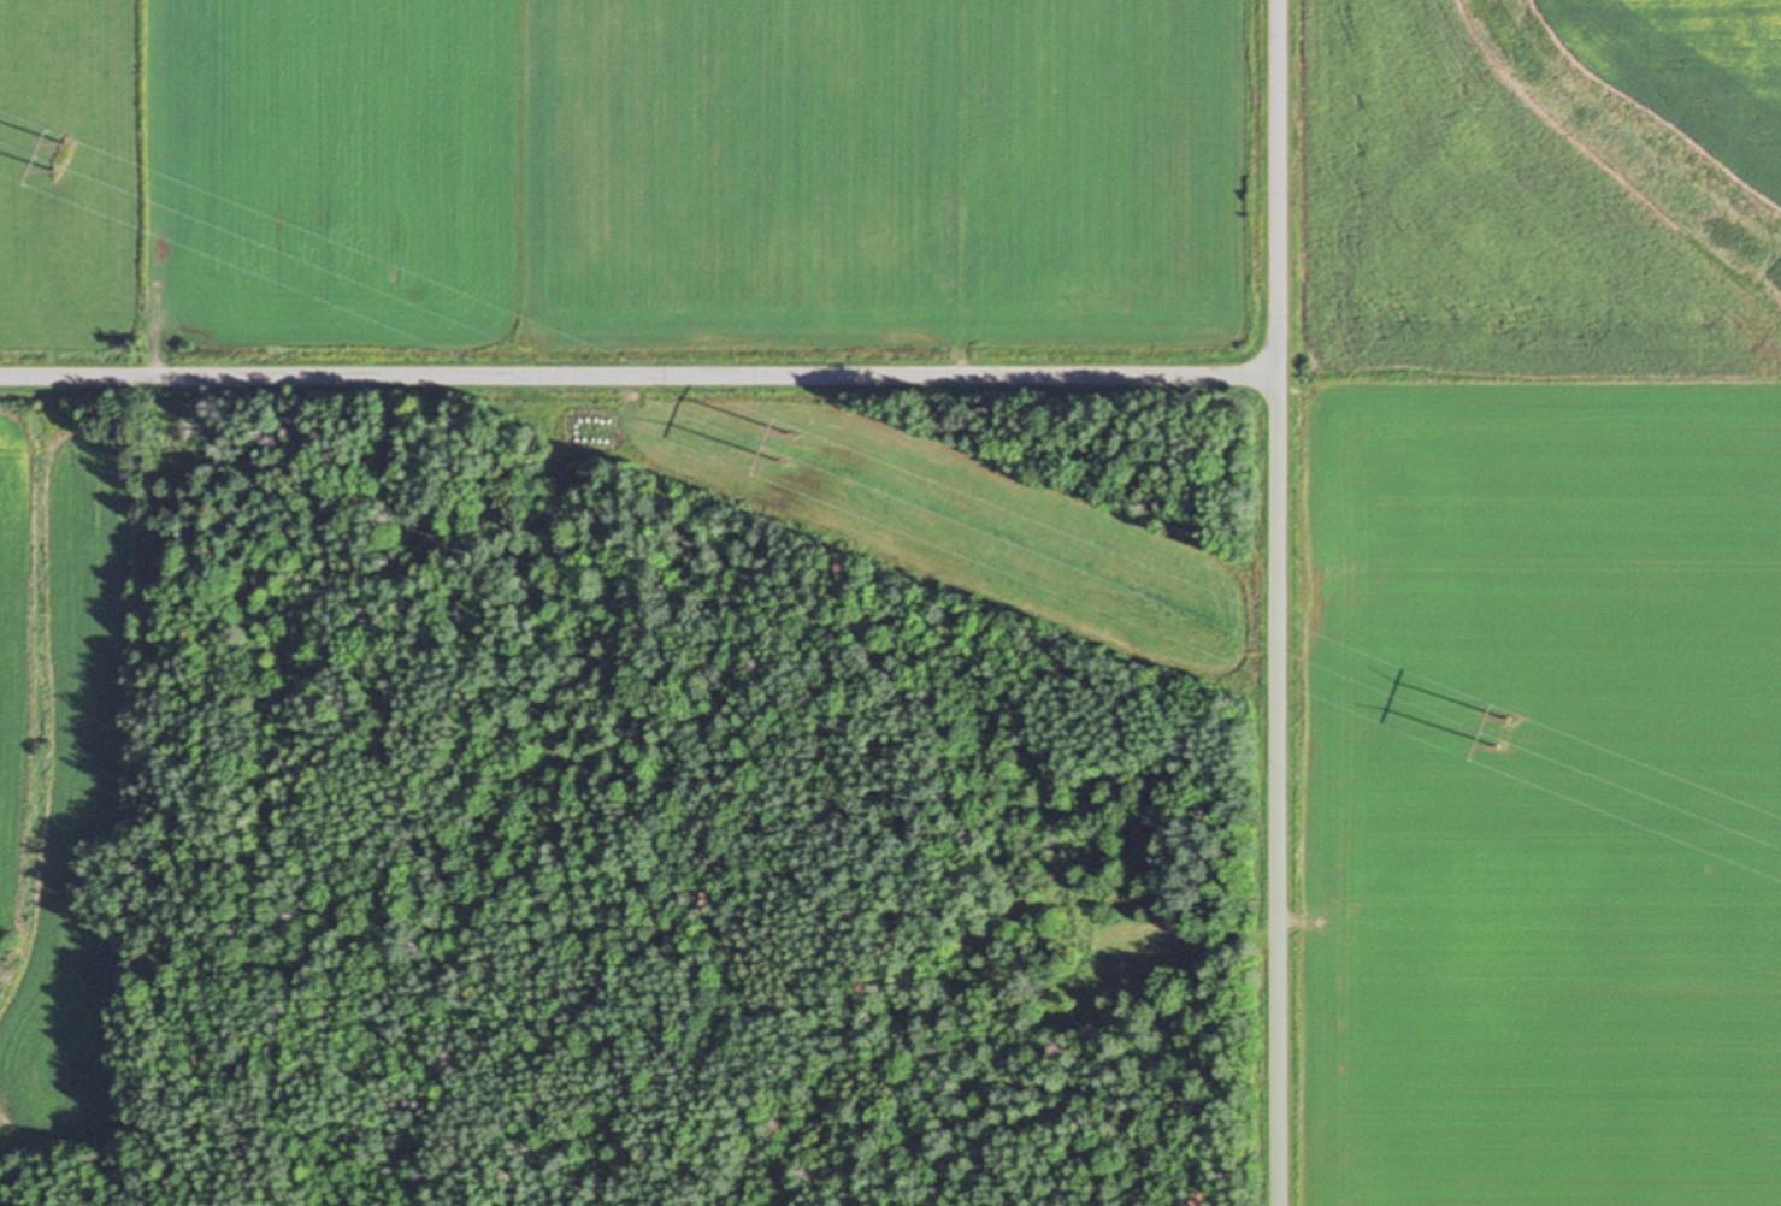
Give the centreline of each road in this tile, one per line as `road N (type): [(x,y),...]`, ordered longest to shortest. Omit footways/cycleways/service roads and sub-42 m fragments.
road 1 (residential): [(0,374),(1278,373)]
road 2 (residential): [(1281,1205),(1278,0)]

